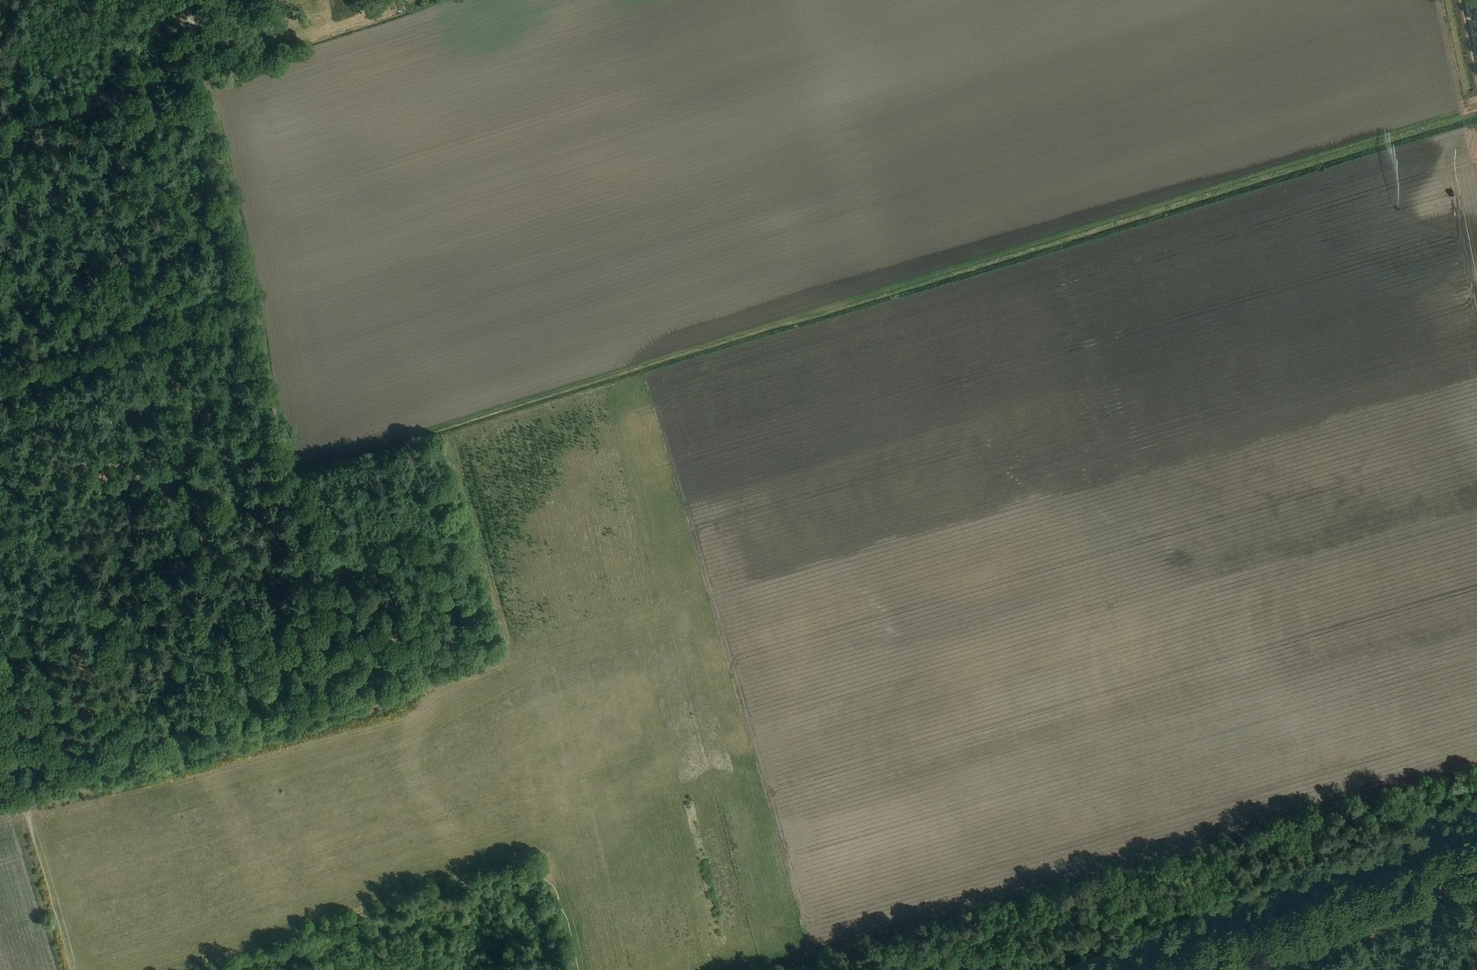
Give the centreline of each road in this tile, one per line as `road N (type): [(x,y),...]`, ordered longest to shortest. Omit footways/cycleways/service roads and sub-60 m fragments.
road 1 (track): [(185,0),(330,697),(317,711),(18,799)]
road 2 (track): [(179,969),(544,868),(570,969)]
road 3 (track): [(1188,969),(1476,861)]
road 4 (track): [(287,483),(0,567)]
road 5 (track): [(18,799),(67,969)]

